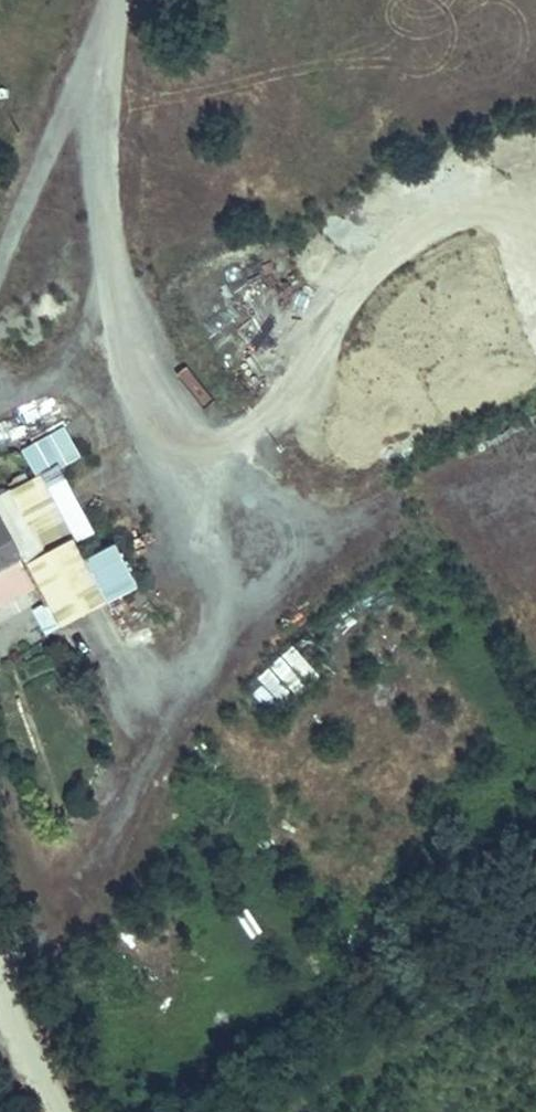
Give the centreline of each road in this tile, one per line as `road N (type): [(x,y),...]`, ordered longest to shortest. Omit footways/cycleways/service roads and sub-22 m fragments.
road 1 (unclassified): [(55,1111),(0,990)]

